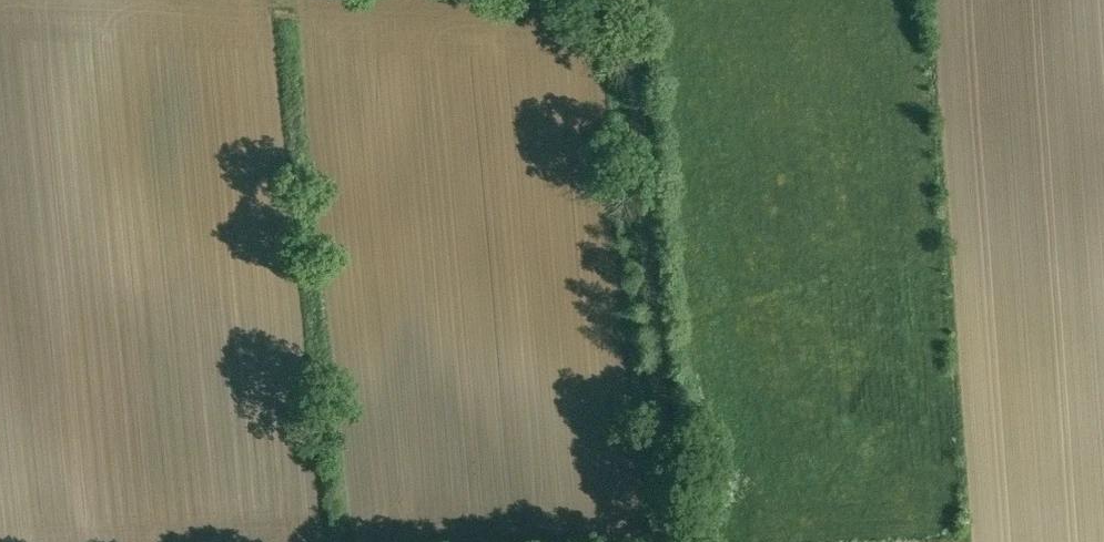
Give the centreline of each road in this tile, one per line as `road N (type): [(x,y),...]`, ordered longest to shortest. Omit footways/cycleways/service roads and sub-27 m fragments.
road 1 (residential): [(670,541),(628,0)]

